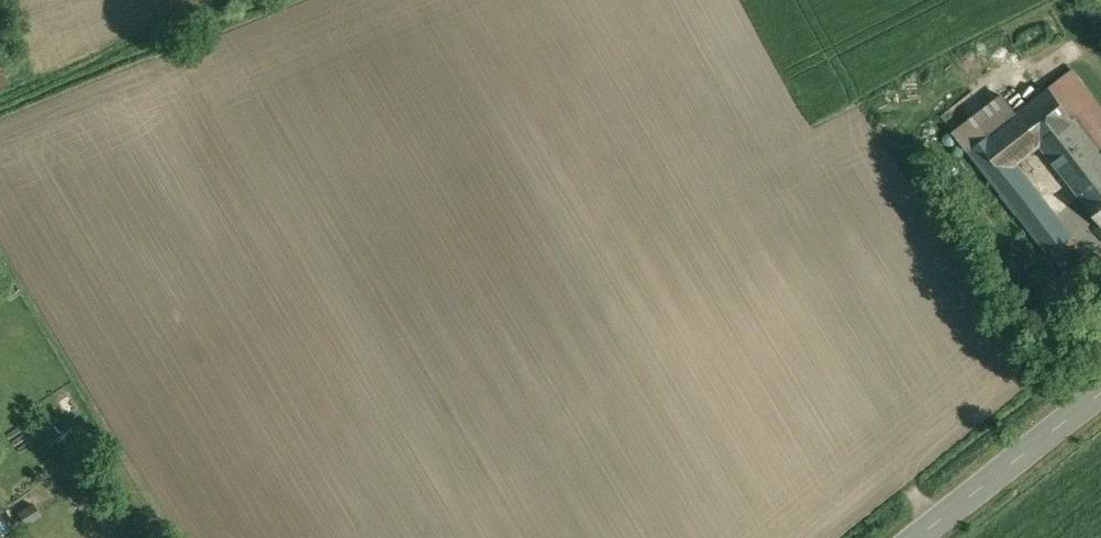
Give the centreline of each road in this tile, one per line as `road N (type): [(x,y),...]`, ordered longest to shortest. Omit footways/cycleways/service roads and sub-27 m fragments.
road 1 (tertiary): [(1100,397),(920,537)]

